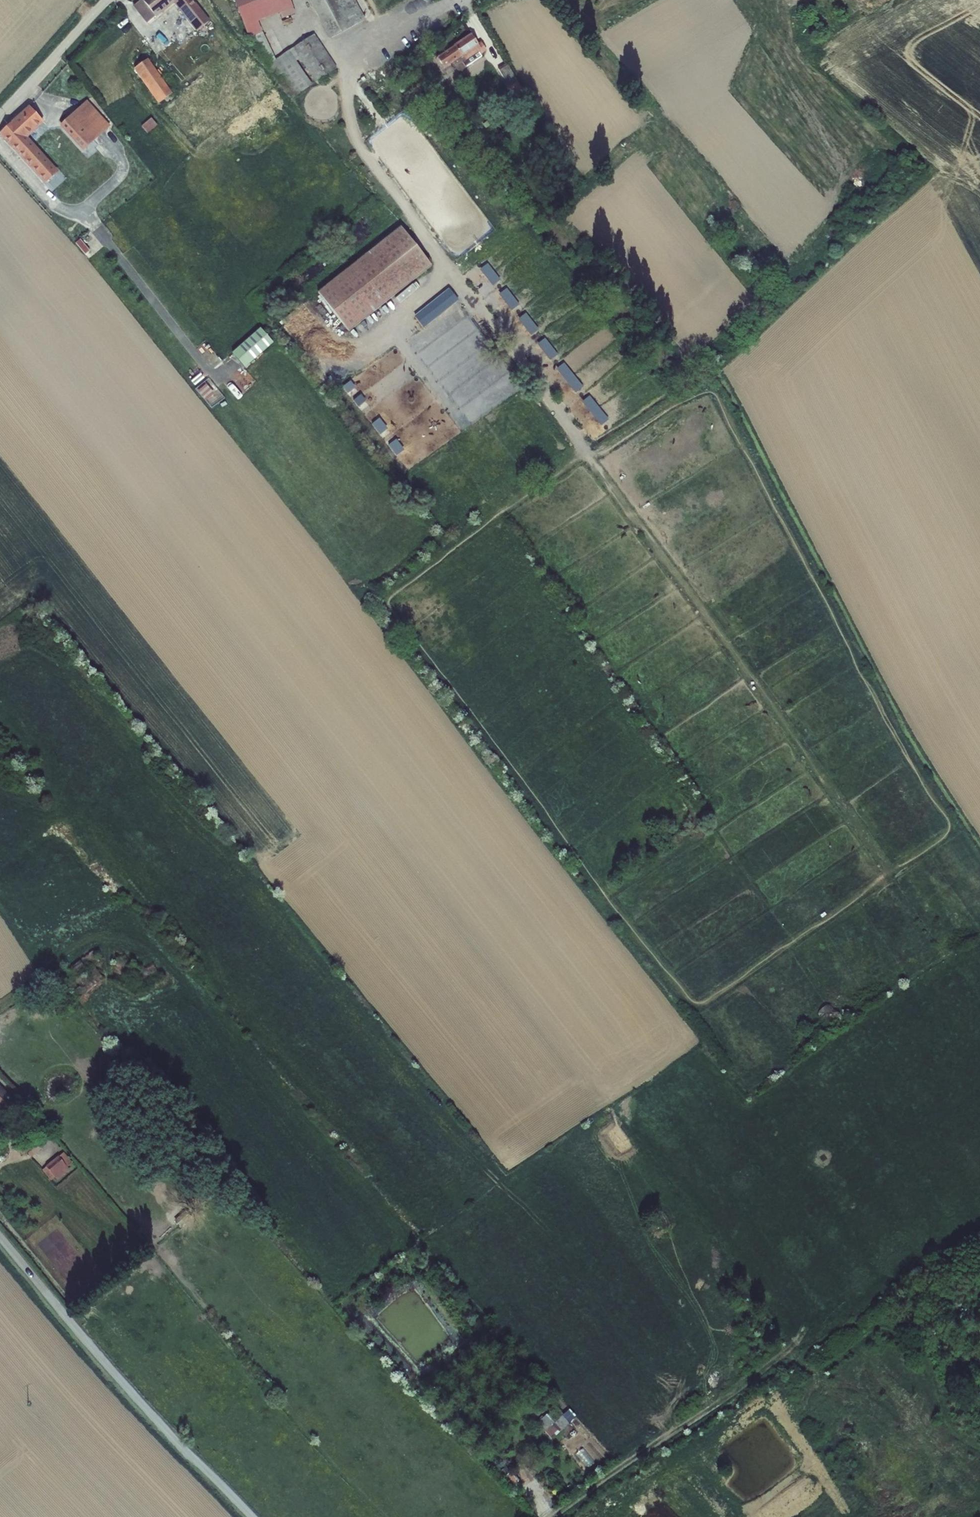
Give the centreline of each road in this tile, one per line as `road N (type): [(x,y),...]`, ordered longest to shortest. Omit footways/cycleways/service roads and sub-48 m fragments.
road 1 (track): [(0,1239),(92,1351),(252,1516)]
road 2 (unclassified): [(107,0),(0,116)]

